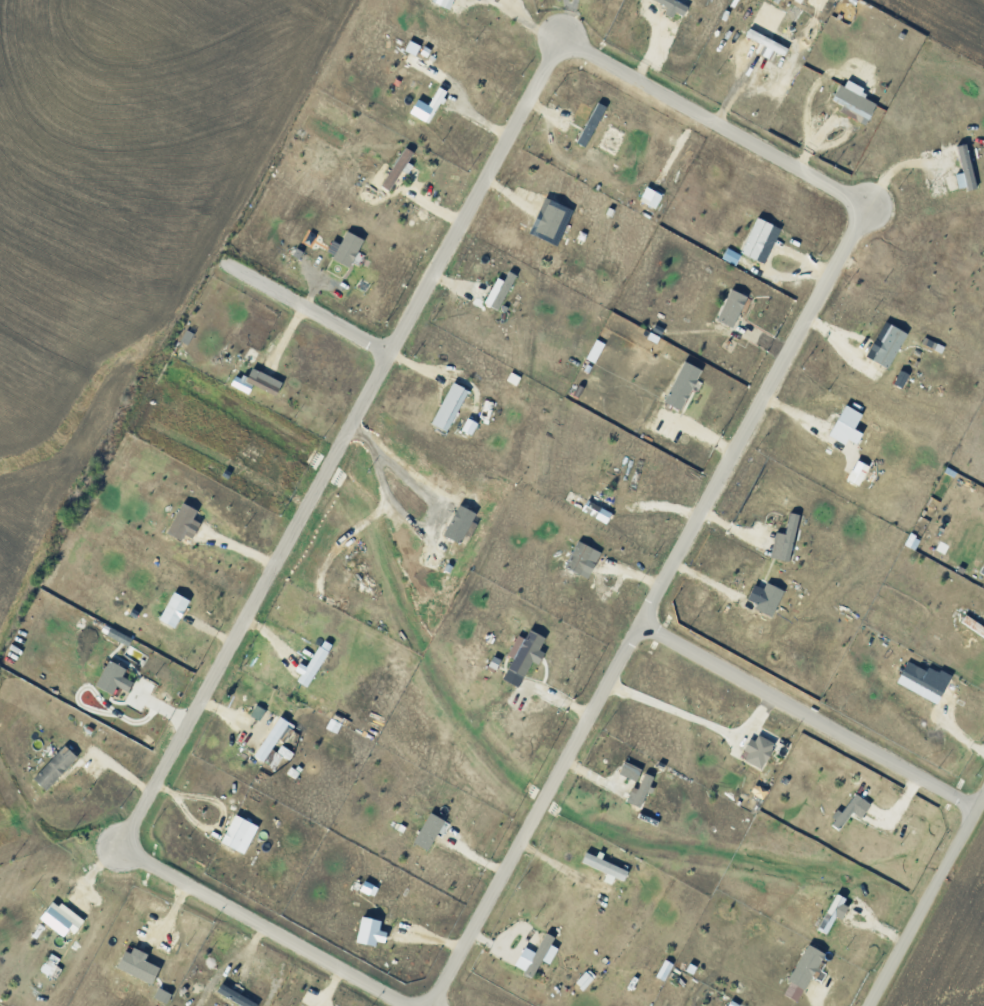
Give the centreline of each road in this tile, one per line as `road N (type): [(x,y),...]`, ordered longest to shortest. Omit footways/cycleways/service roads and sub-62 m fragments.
road 1 (residential): [(642,637),(874,207),(565,37),(122,856),(392,1005)]
road 2 (residential): [(439,1005),(642,637)]
road 3 (residential): [(978,820),(642,637)]
road 4 (residential): [(872,1005),(983,809)]
road 5 (residential): [(227,263),(396,354)]

